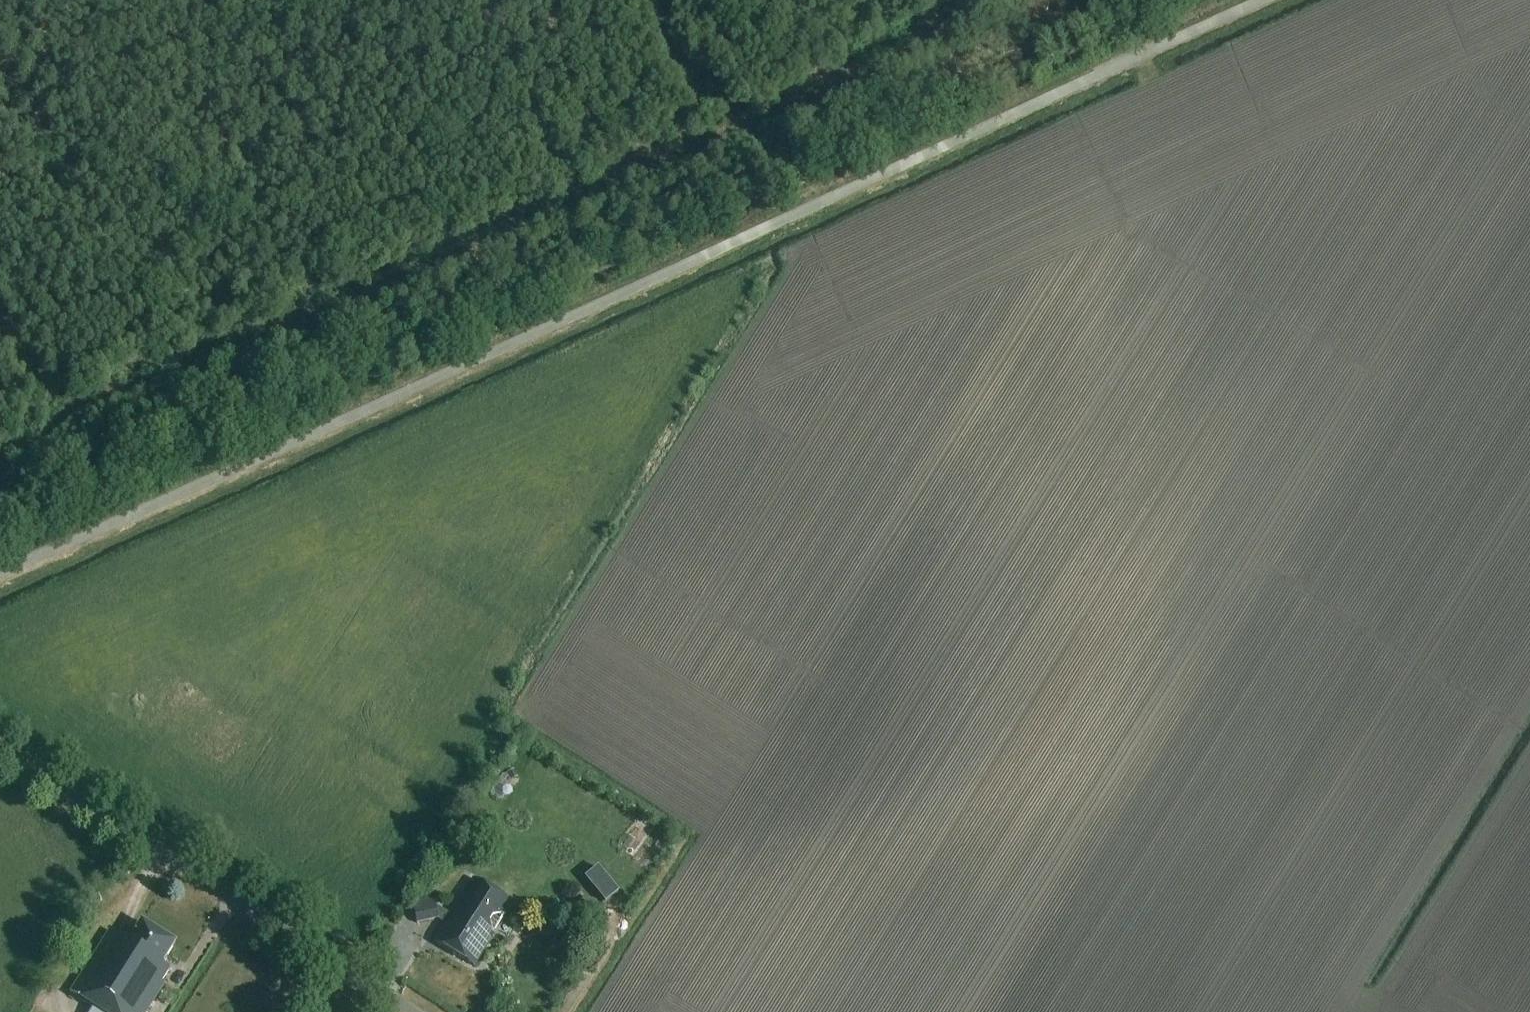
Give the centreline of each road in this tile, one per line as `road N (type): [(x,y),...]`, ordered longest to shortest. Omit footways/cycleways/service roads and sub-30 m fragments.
road 1 (unclassified): [(407,1011),(0,757)]

